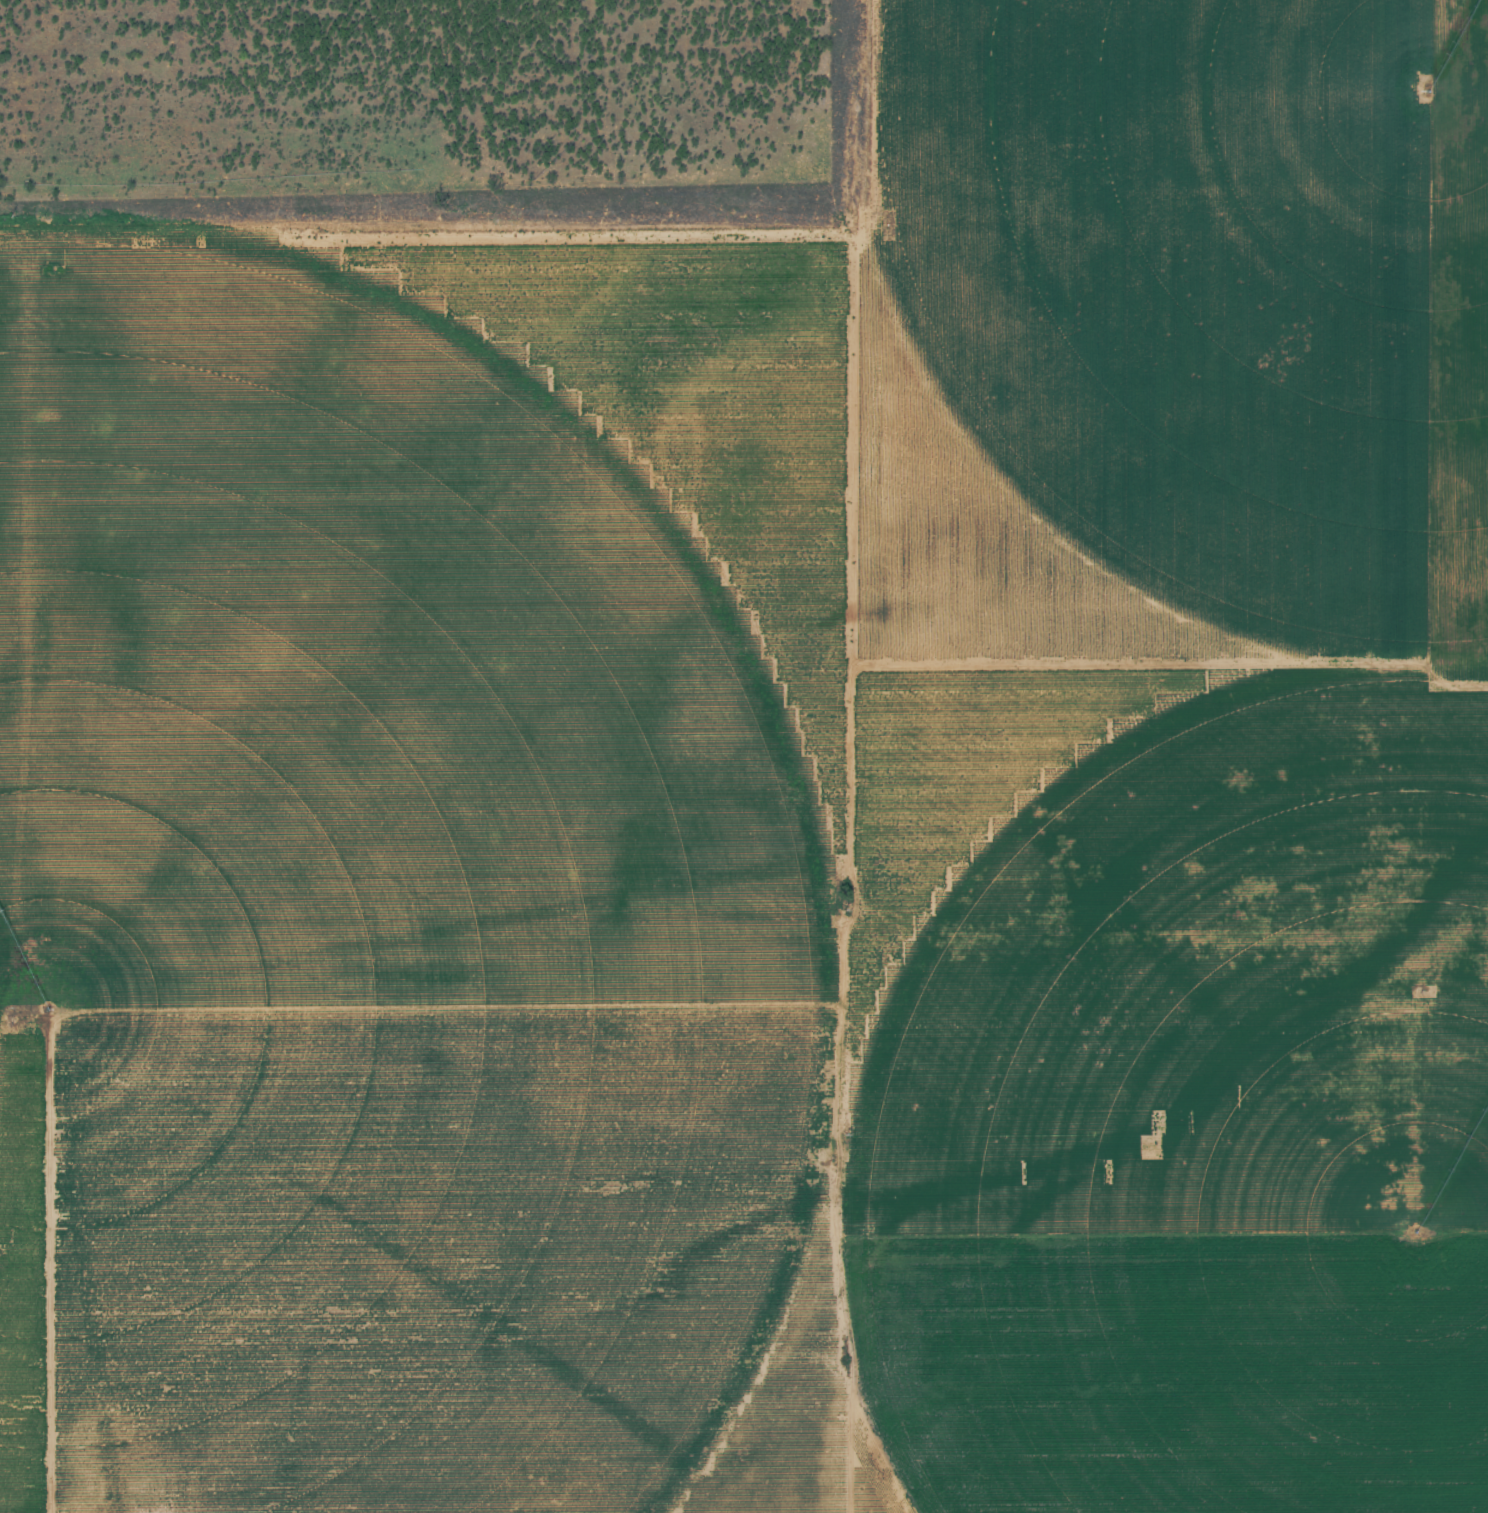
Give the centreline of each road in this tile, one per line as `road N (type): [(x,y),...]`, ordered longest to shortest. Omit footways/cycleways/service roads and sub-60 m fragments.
road 1 (residential): [(838,1512),(840,1019),(881,998),(1487,992)]
road 2 (residential): [(0,272),(28,273),(13,1090),(0,1132)]

